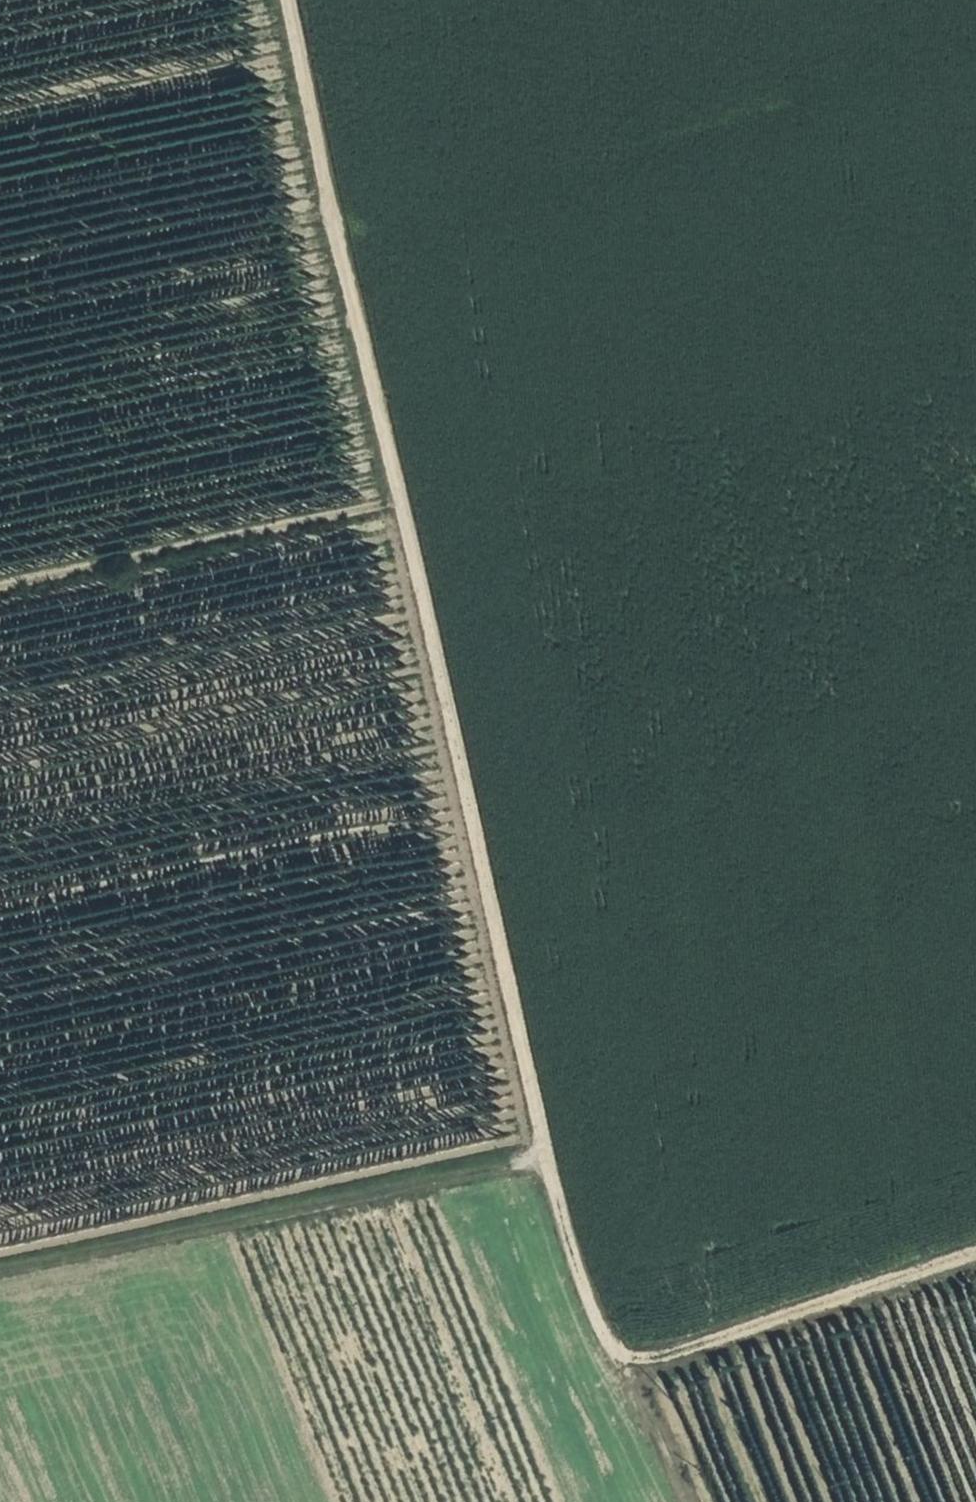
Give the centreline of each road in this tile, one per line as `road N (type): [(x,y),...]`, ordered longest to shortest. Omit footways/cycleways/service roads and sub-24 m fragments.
road 1 (track): [(298,0),(354,234),(546,1169),(685,1501)]
road 2 (track): [(0,1276),(546,1169)]
road 3 (track): [(625,1364),(975,1255)]

